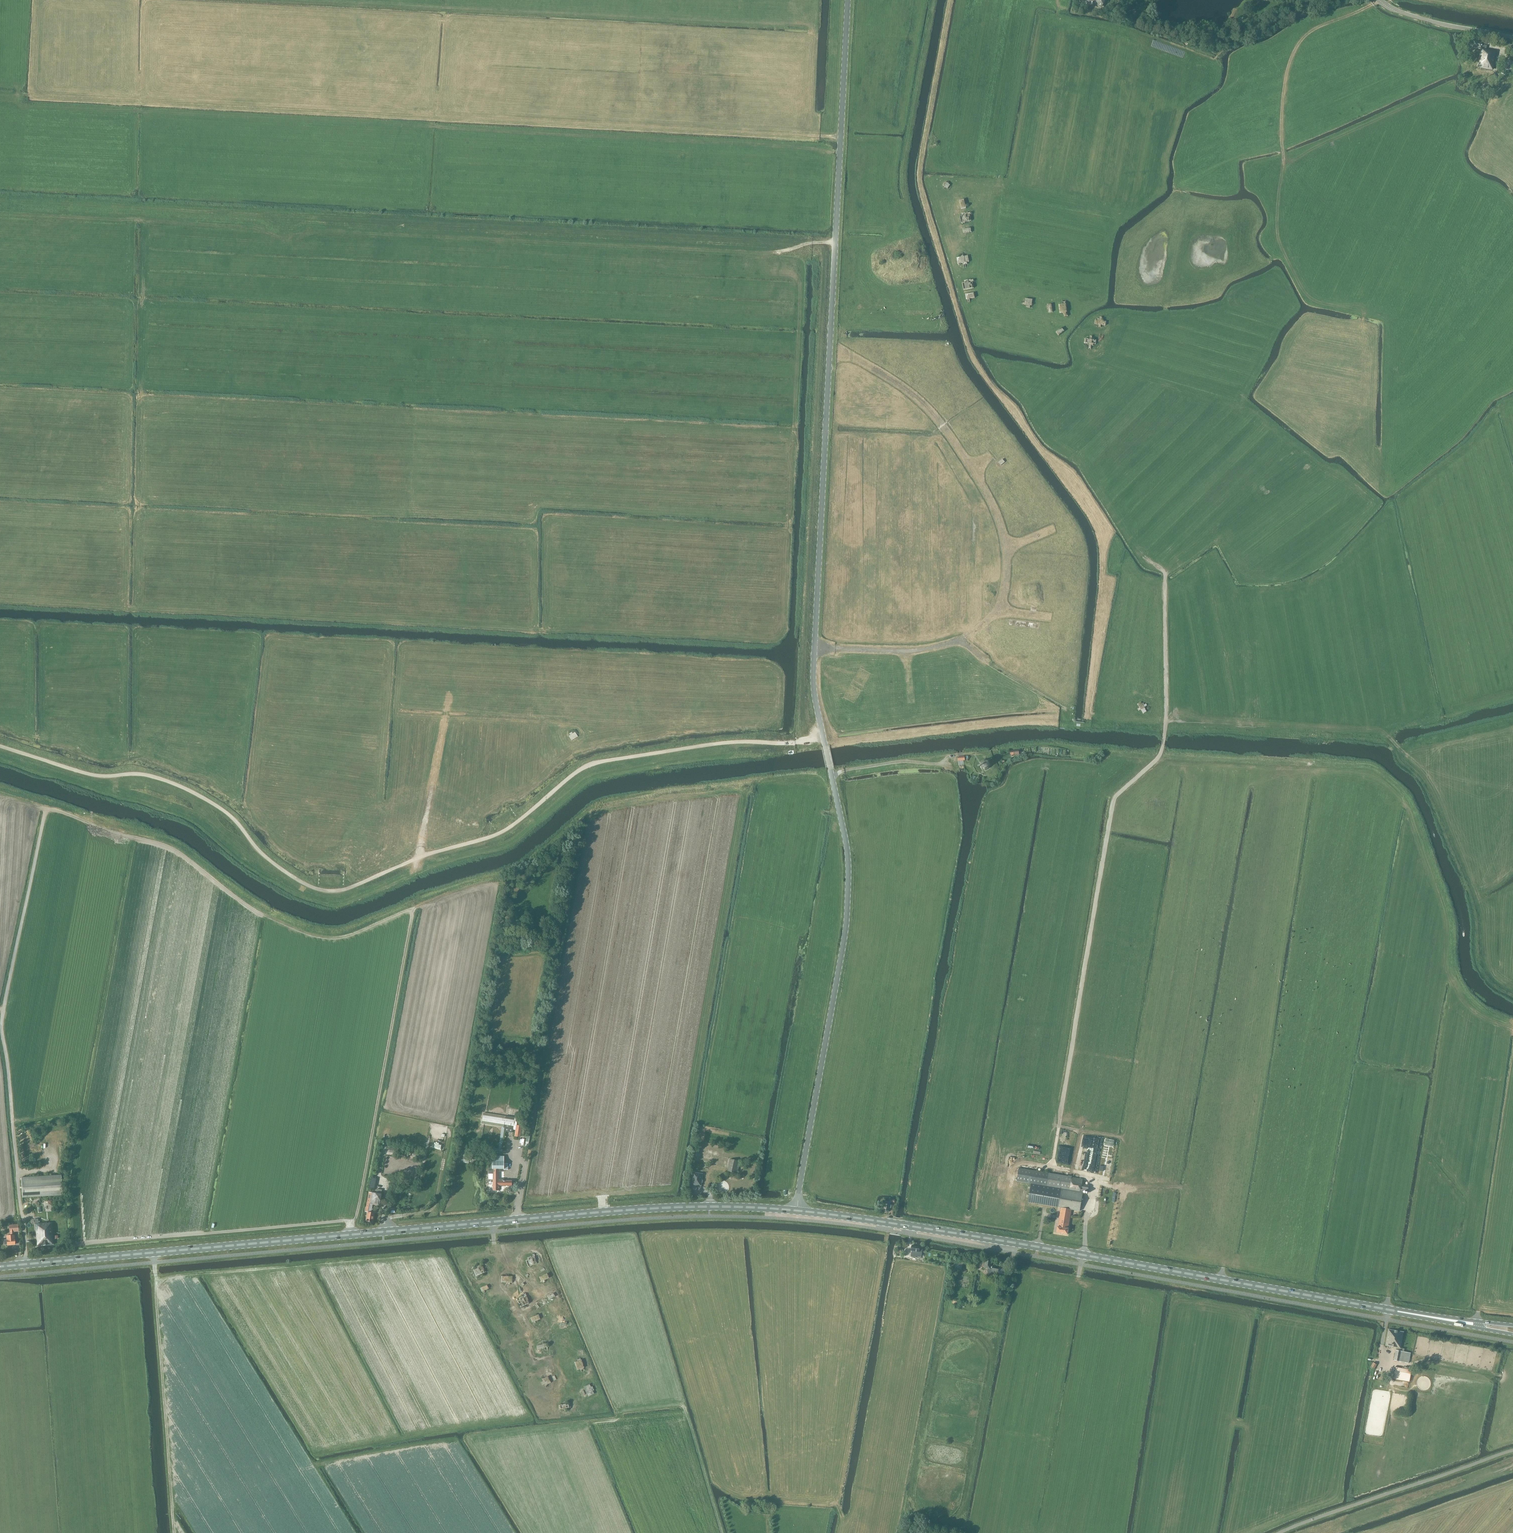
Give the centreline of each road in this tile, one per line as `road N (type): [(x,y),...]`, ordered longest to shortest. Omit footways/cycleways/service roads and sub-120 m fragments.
road 1 (track): [(835,244),(0,202)]
road 2 (track): [(36,93),(841,137)]
road 3 (secondary): [(0,1267),(648,1209),(797,1211)]
road 4 (secondary): [(1405,1313),(797,1211)]
road 5 (track): [(1079,1276),(1092,1180),(1050,1166),(1113,801),(1158,756),(1173,718)]
road 6 (track): [(815,646),(906,652),(961,641),(1000,608),(1007,578),(1001,519),(943,424),(874,369),(830,353)]
road 7 (track): [(839,1532),(836,1505),(887,1231)]
road 8 (unclassified): [(1512,1451),(1283,1532)]
road 9 (track): [(1166,724),(1166,573),(1159,566)]
road 10 (track): [(978,755),(832,775)]
road 11 (unclassified): [(1512,38),(1411,16),(1381,0)]

